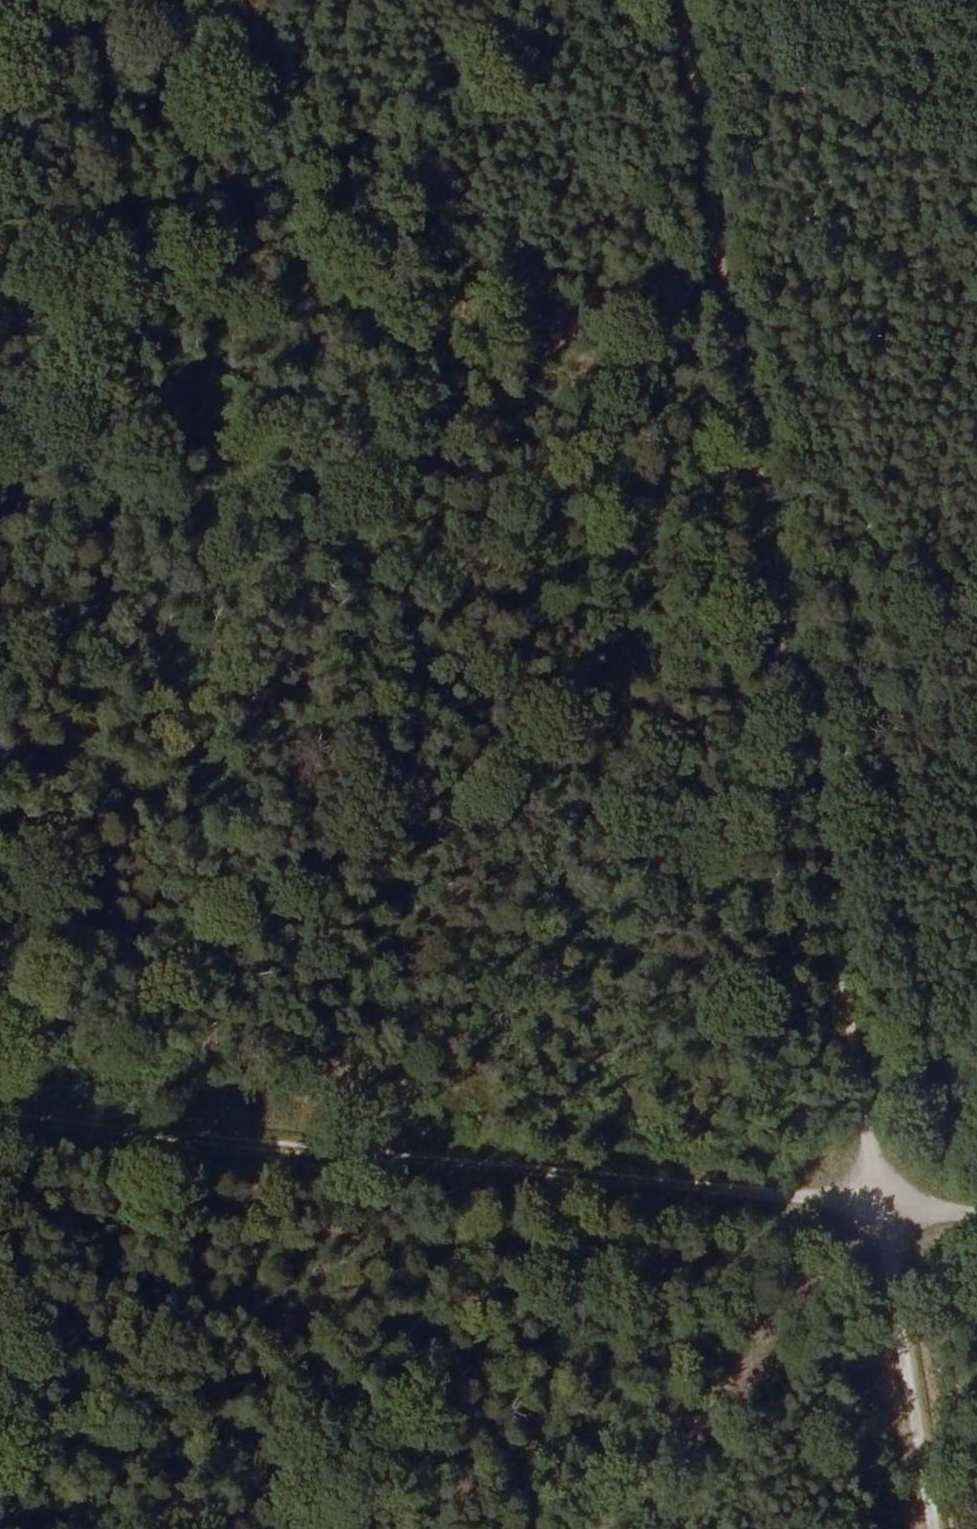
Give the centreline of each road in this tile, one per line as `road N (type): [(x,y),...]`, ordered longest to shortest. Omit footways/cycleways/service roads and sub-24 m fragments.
road 1 (track): [(682,0),(884,1203)]
road 2 (track): [(0,1124),(884,1203)]
road 3 (track): [(884,1203),(940,1528)]

